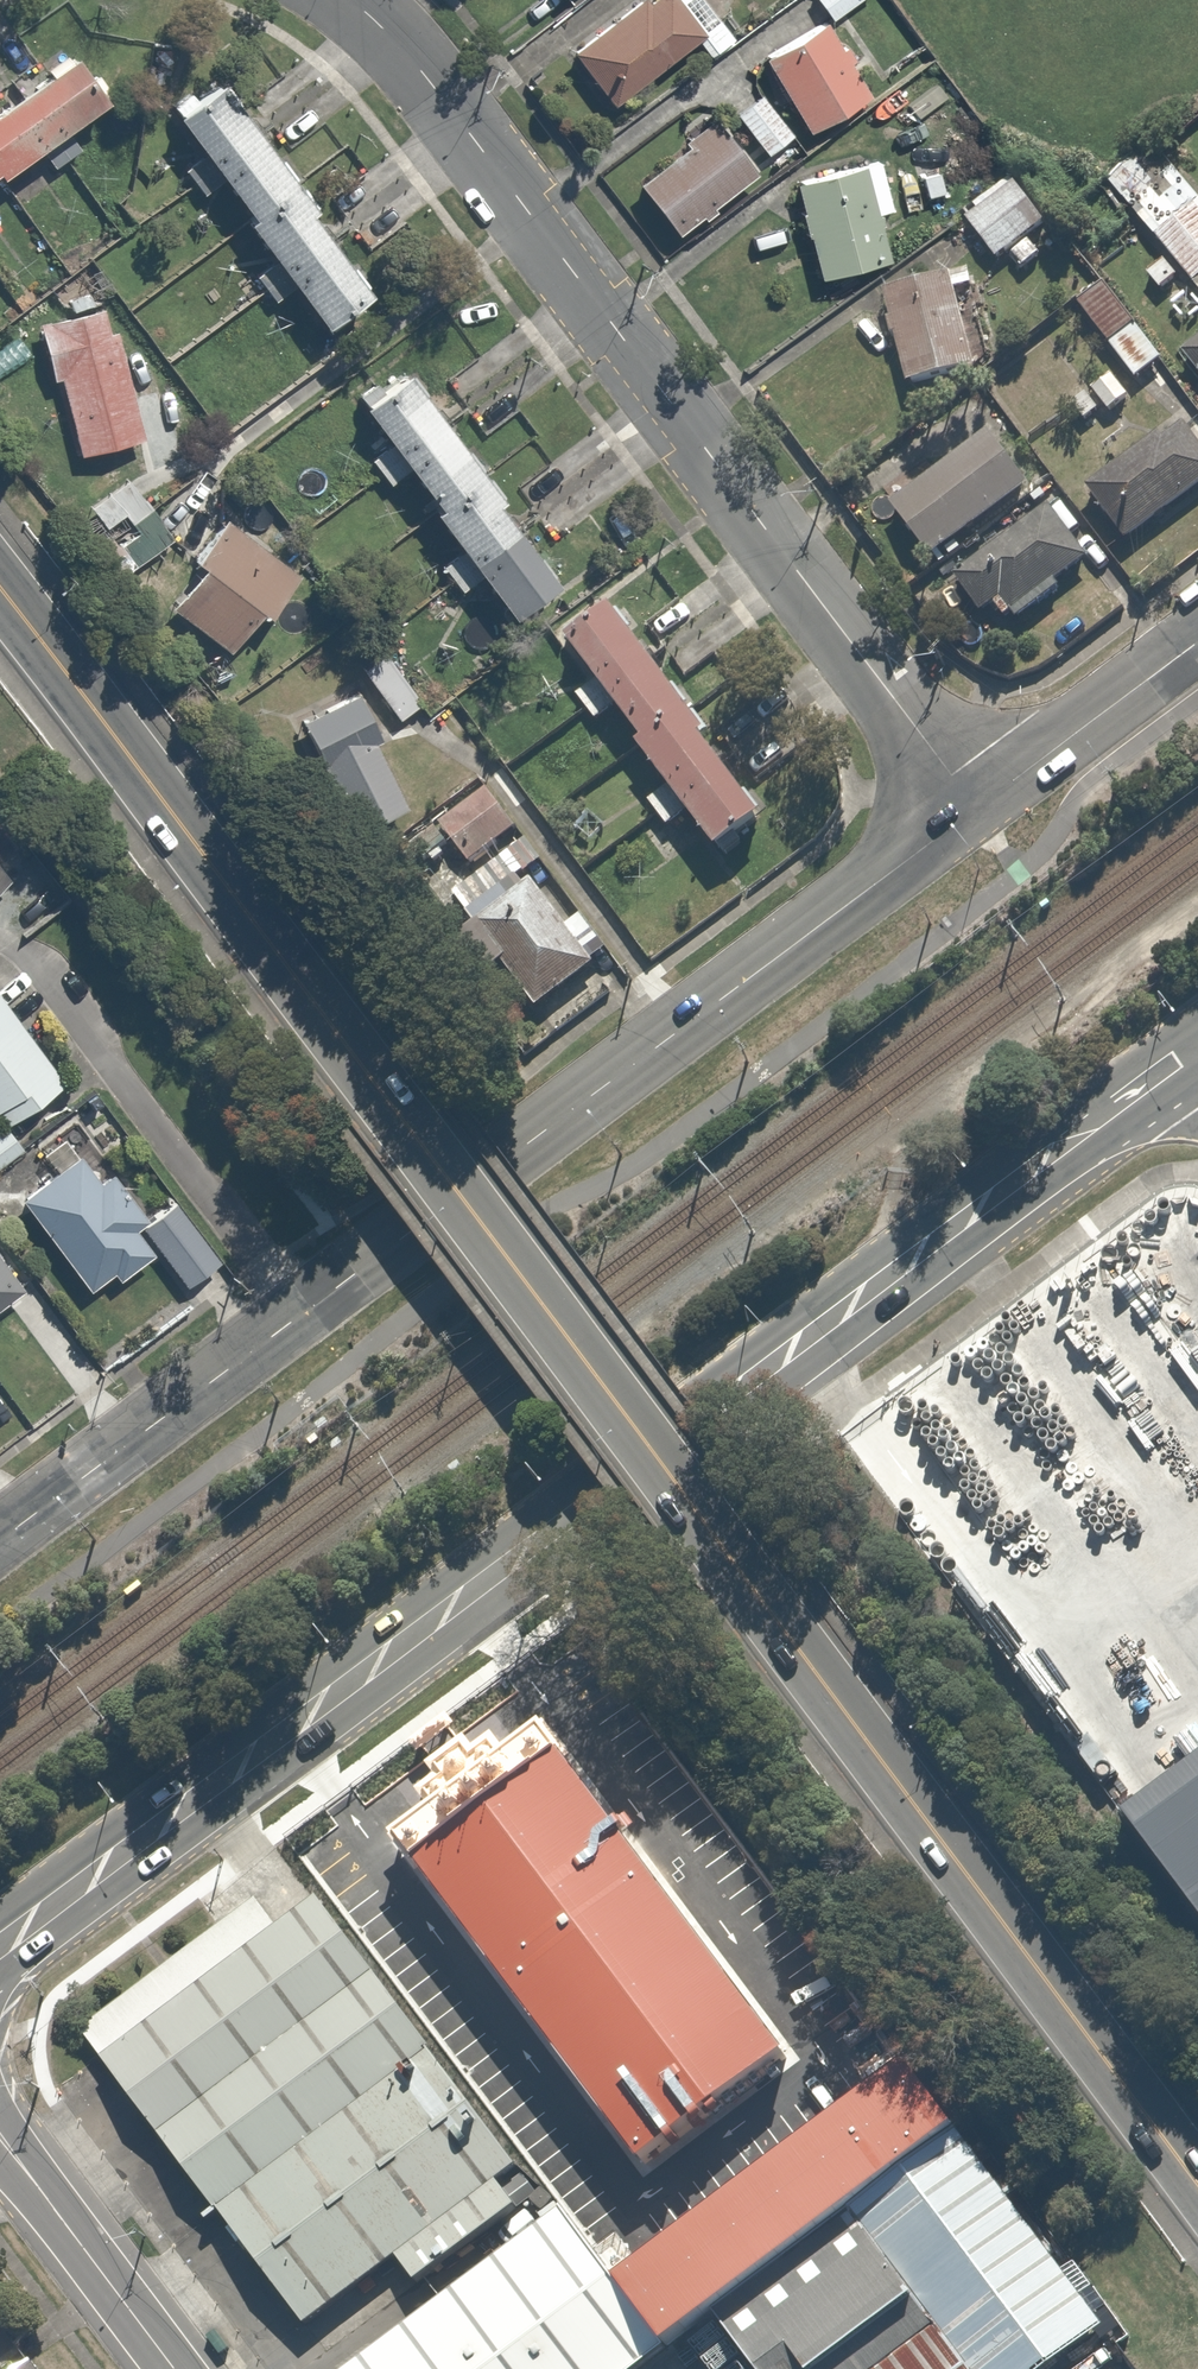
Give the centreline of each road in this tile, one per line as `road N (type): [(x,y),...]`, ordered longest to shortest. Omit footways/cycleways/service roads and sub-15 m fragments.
road 1 (secondary): [(0,588),(1197,2188)]
road 2 (secondary): [(1194,1049),(0,1949)]
road 3 (residential): [(977,810),(428,79),(350,0)]
road 4 (tertiary): [(293,1320),(977,810)]
road 5 (residential): [(293,1320),(42,946)]
road 6 (tertiary): [(0,1538),(293,1320)]
road 7 (unclassified): [(175,2368),(0,2135)]
road 8 (tertiary): [(977,810),(1197,643)]

